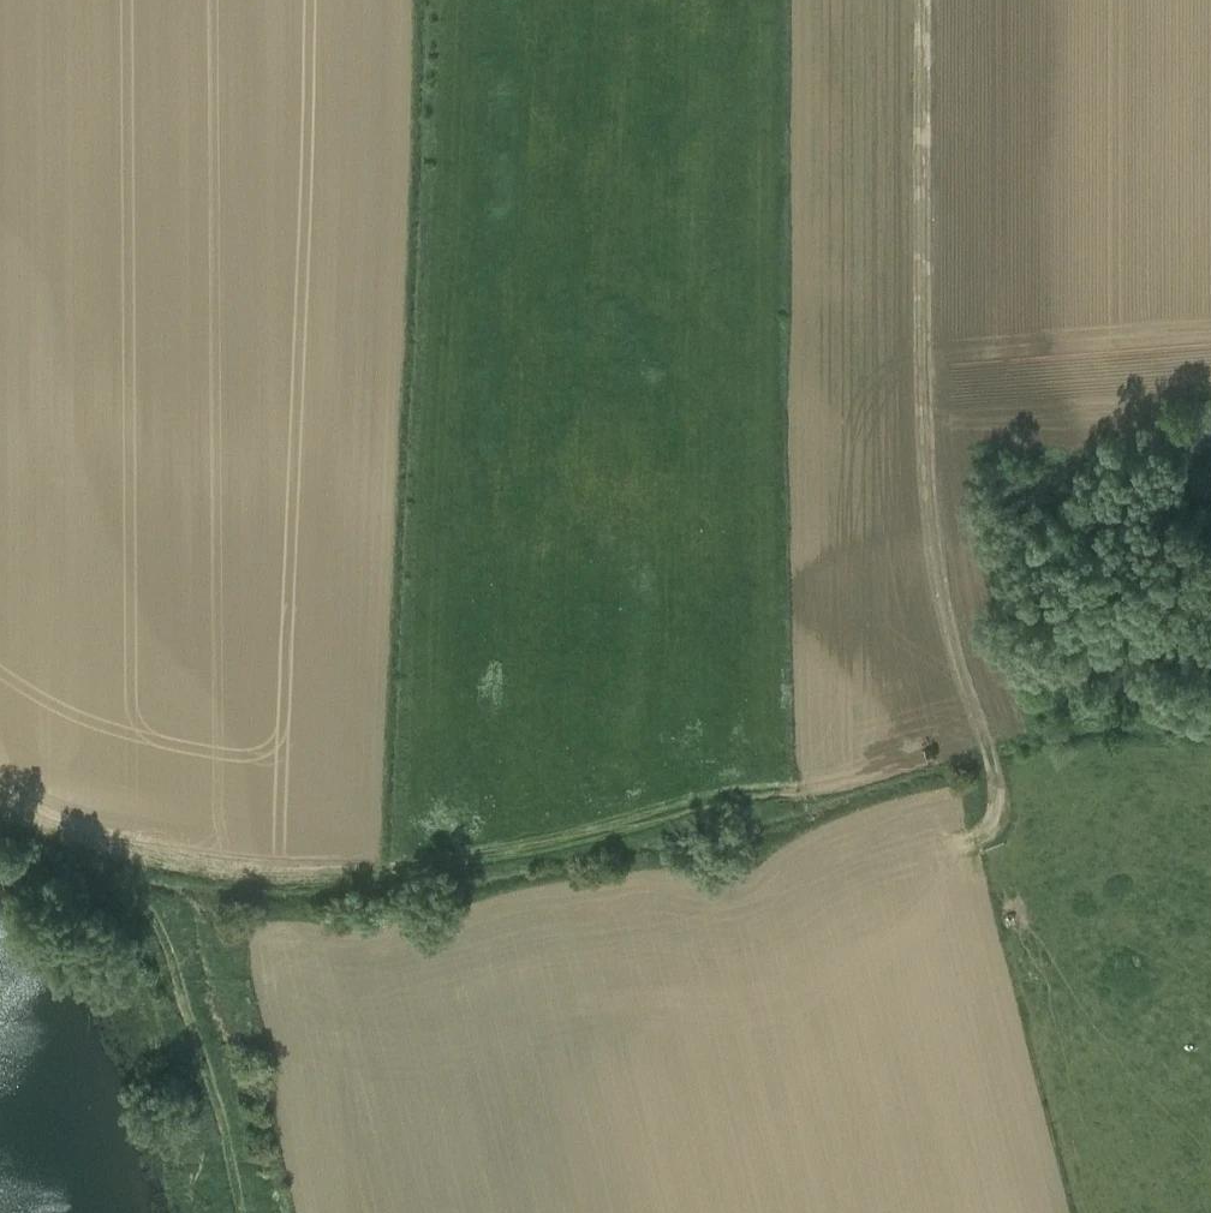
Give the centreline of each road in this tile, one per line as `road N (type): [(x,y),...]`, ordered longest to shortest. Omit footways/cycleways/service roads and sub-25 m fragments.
road 1 (track): [(953,855),(992,840),(1001,821),(1001,787),(941,560),(930,0)]
road 2 (track): [(167,911),(233,1212)]

